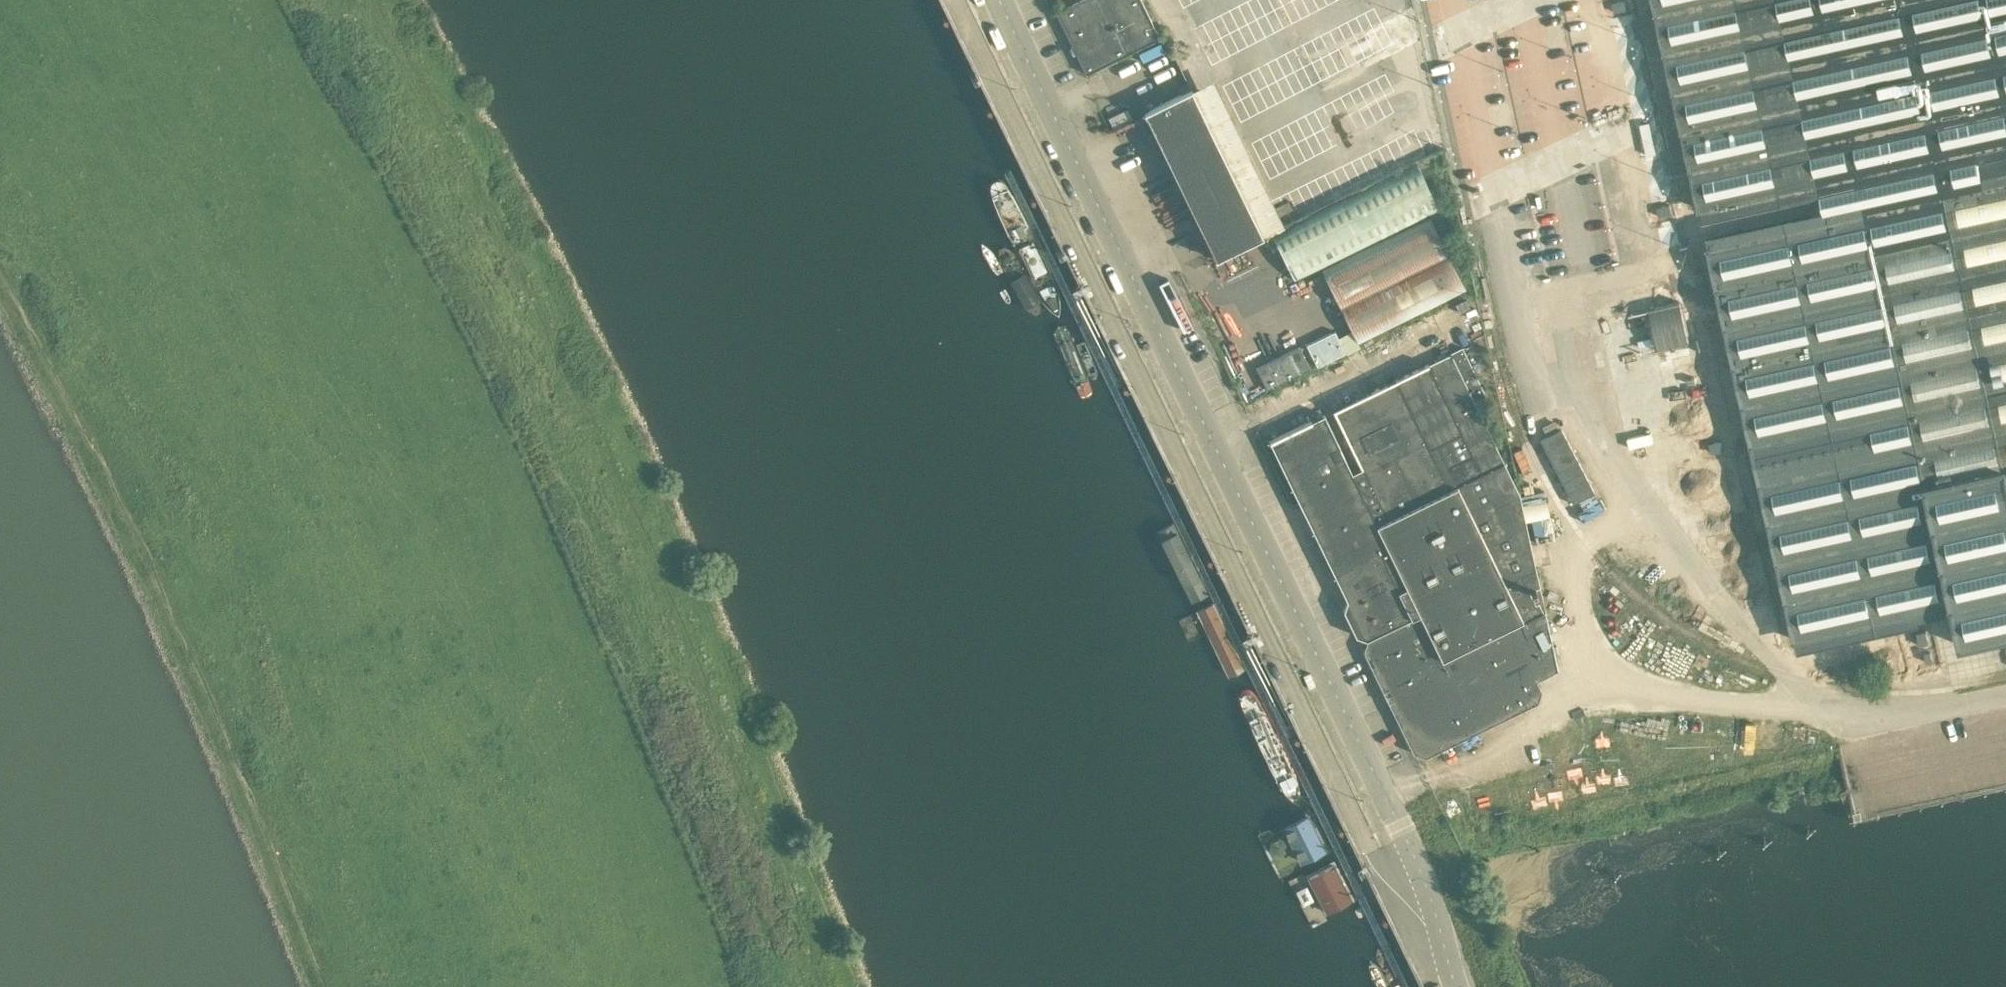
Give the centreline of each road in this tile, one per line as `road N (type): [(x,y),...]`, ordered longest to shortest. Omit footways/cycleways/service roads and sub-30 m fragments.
road 1 (unclassified): [(1383,789),(1003,0)]
road 2 (unclassified): [(1590,700),(1558,507),(1445,0)]
road 3 (unclassified): [(2005,693),(1591,783),(1590,700)]
road 4 (unclassified): [(1590,700),(1439,751),(1427,779),(1383,789)]
road 5 (unclassified): [(1455,986),(1427,889),(1383,789)]

